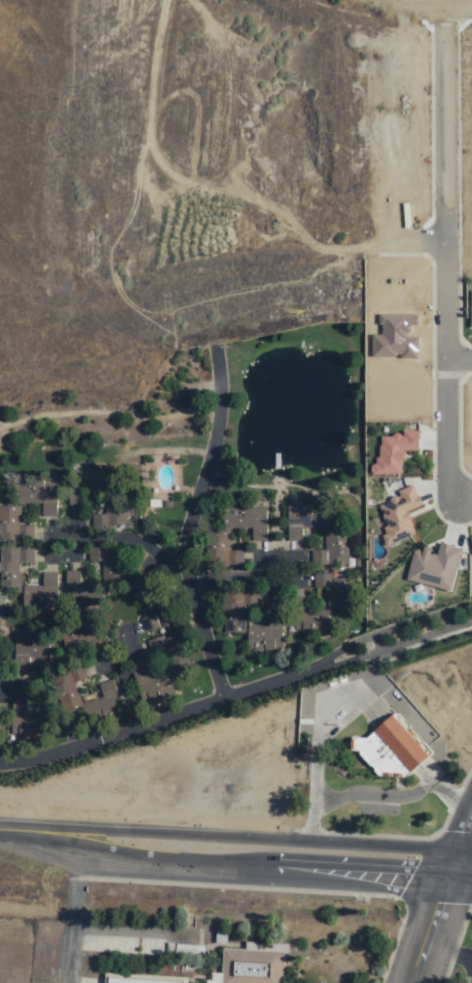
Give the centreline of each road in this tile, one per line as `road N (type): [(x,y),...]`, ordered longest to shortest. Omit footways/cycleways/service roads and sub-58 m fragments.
road 1 (residential): [(457,501),(444,474),(443,7)]
road 2 (residential): [(471,614),(37,766),(0,768)]
road 3 (secondary): [(0,831),(471,866)]
road 4 (residential): [(220,701),(181,560),(212,432),(210,337)]
road 5 (residential): [(471,823),(414,982)]

